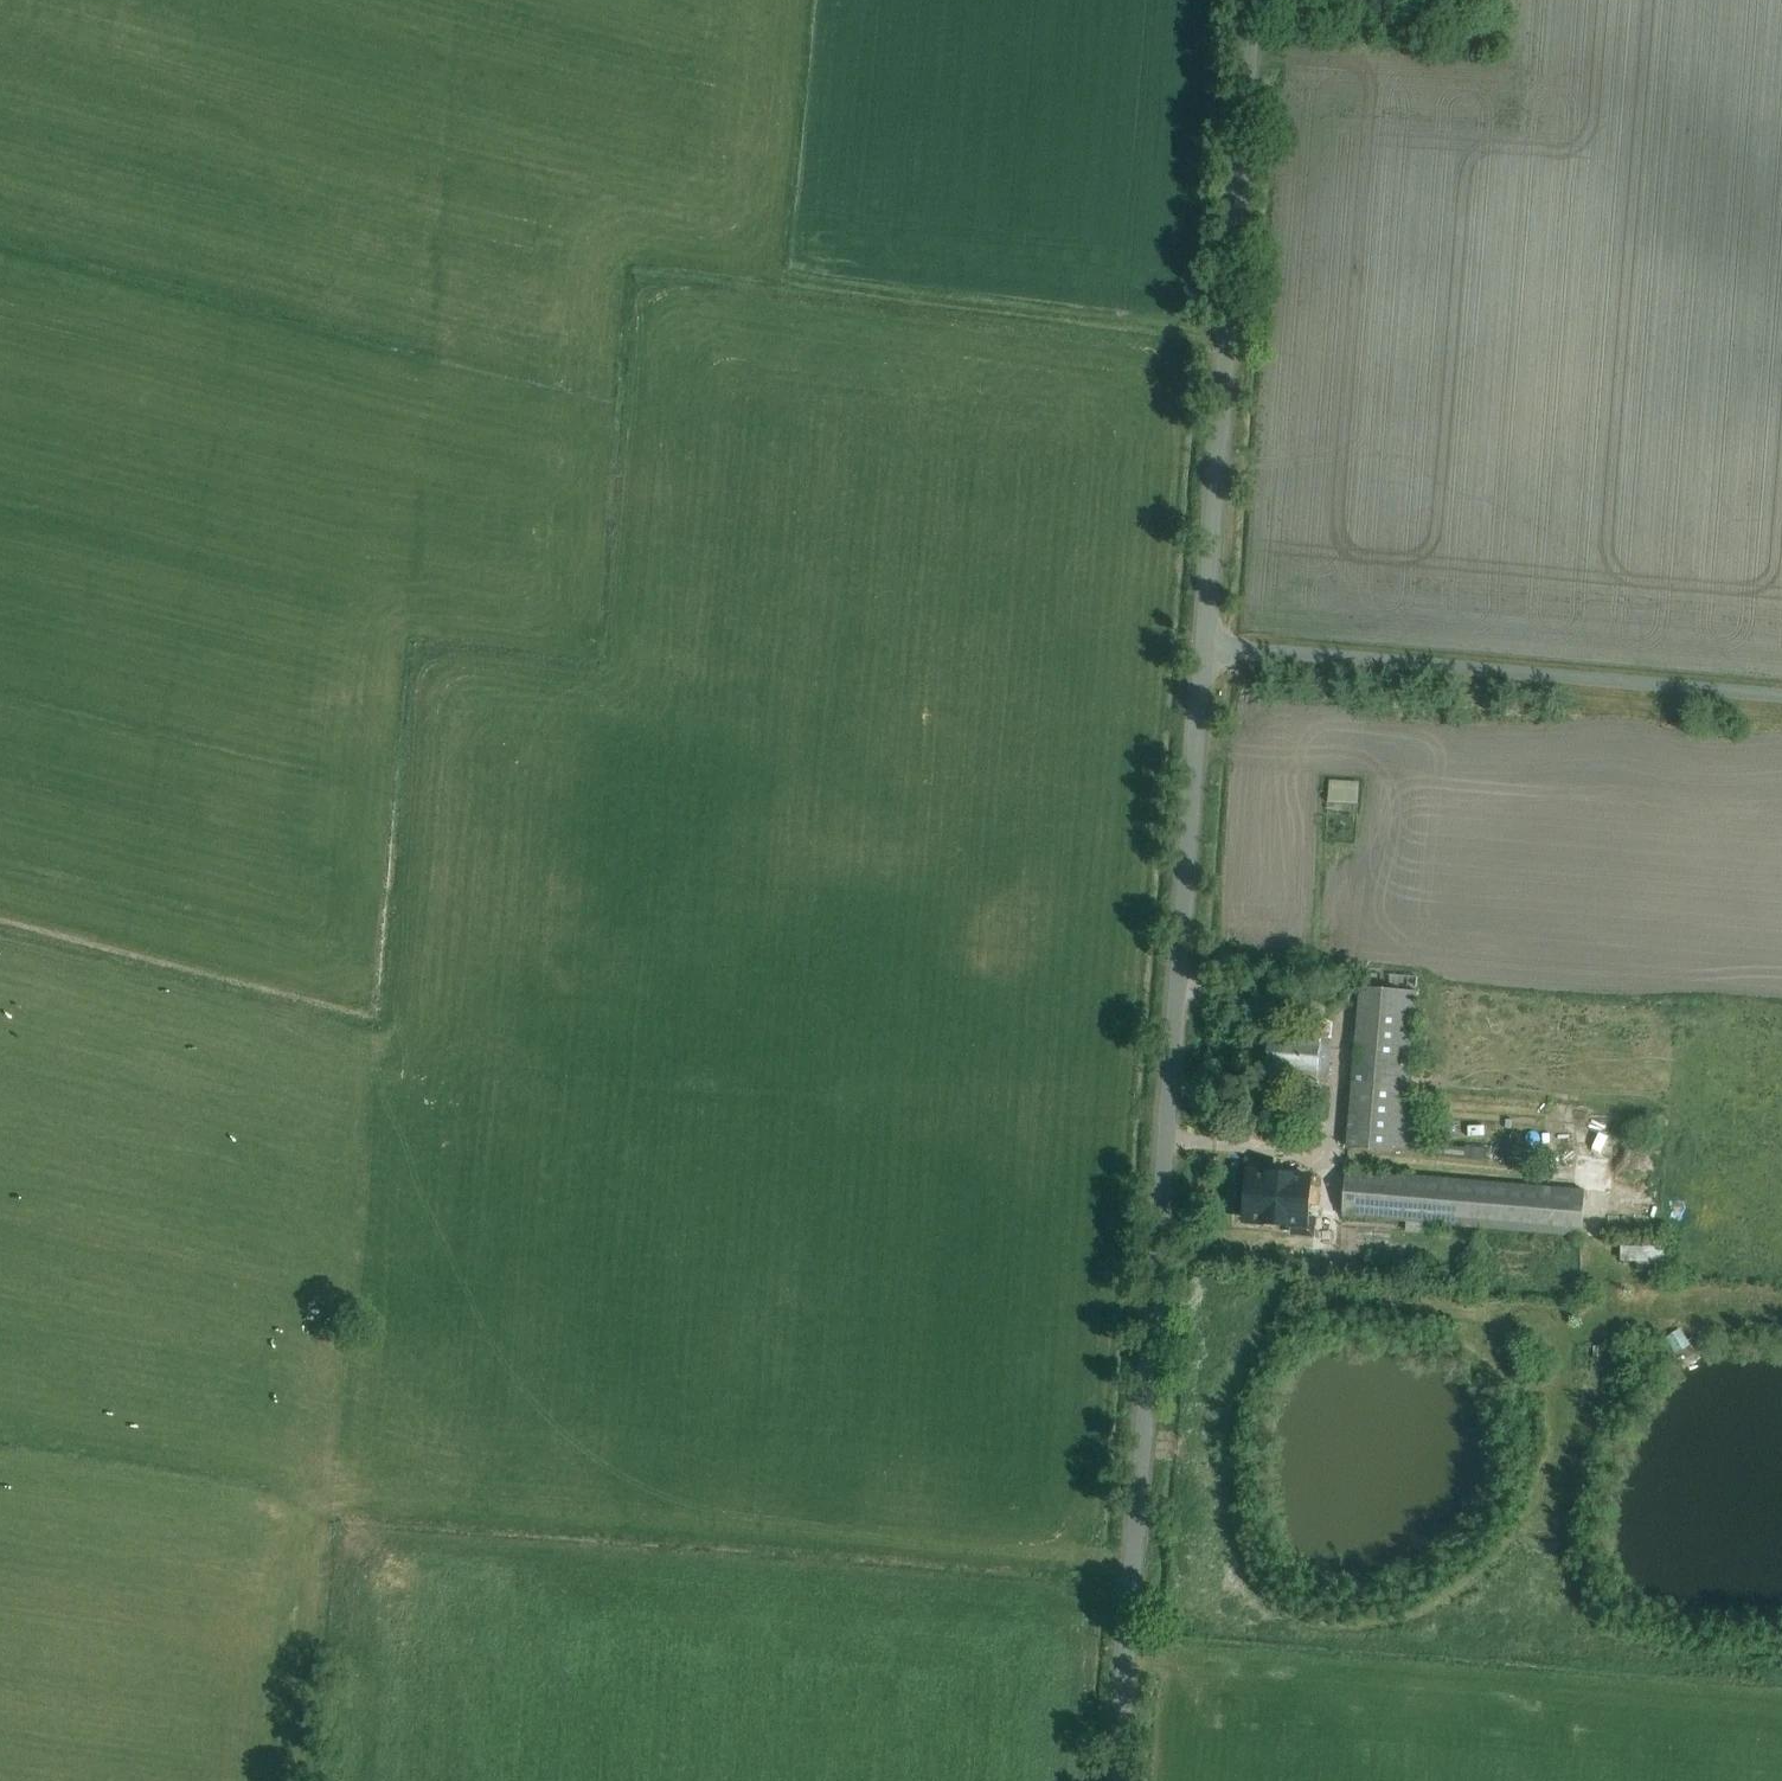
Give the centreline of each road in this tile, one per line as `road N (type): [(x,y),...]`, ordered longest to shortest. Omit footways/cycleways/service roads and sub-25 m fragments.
road 1 (unclassified): [(1114,1780),(1251,0)]

